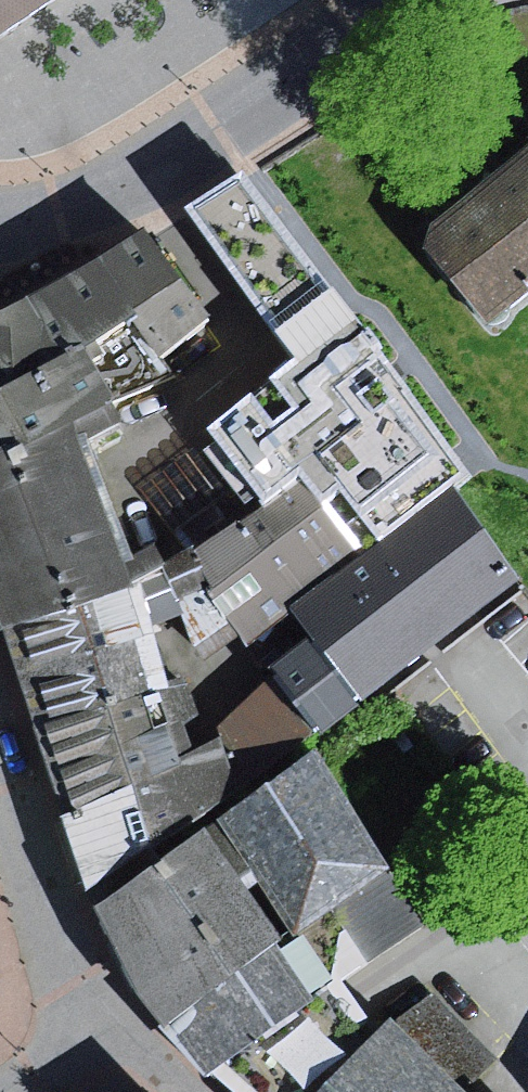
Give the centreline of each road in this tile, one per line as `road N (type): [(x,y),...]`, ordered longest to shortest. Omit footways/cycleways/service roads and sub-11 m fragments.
road 1 (residential): [(0,225),(57,218),(179,159),(412,0)]
road 2 (residential): [(0,798),(58,928),(123,1039)]
road 3 (residential): [(6,1091),(123,1039)]

